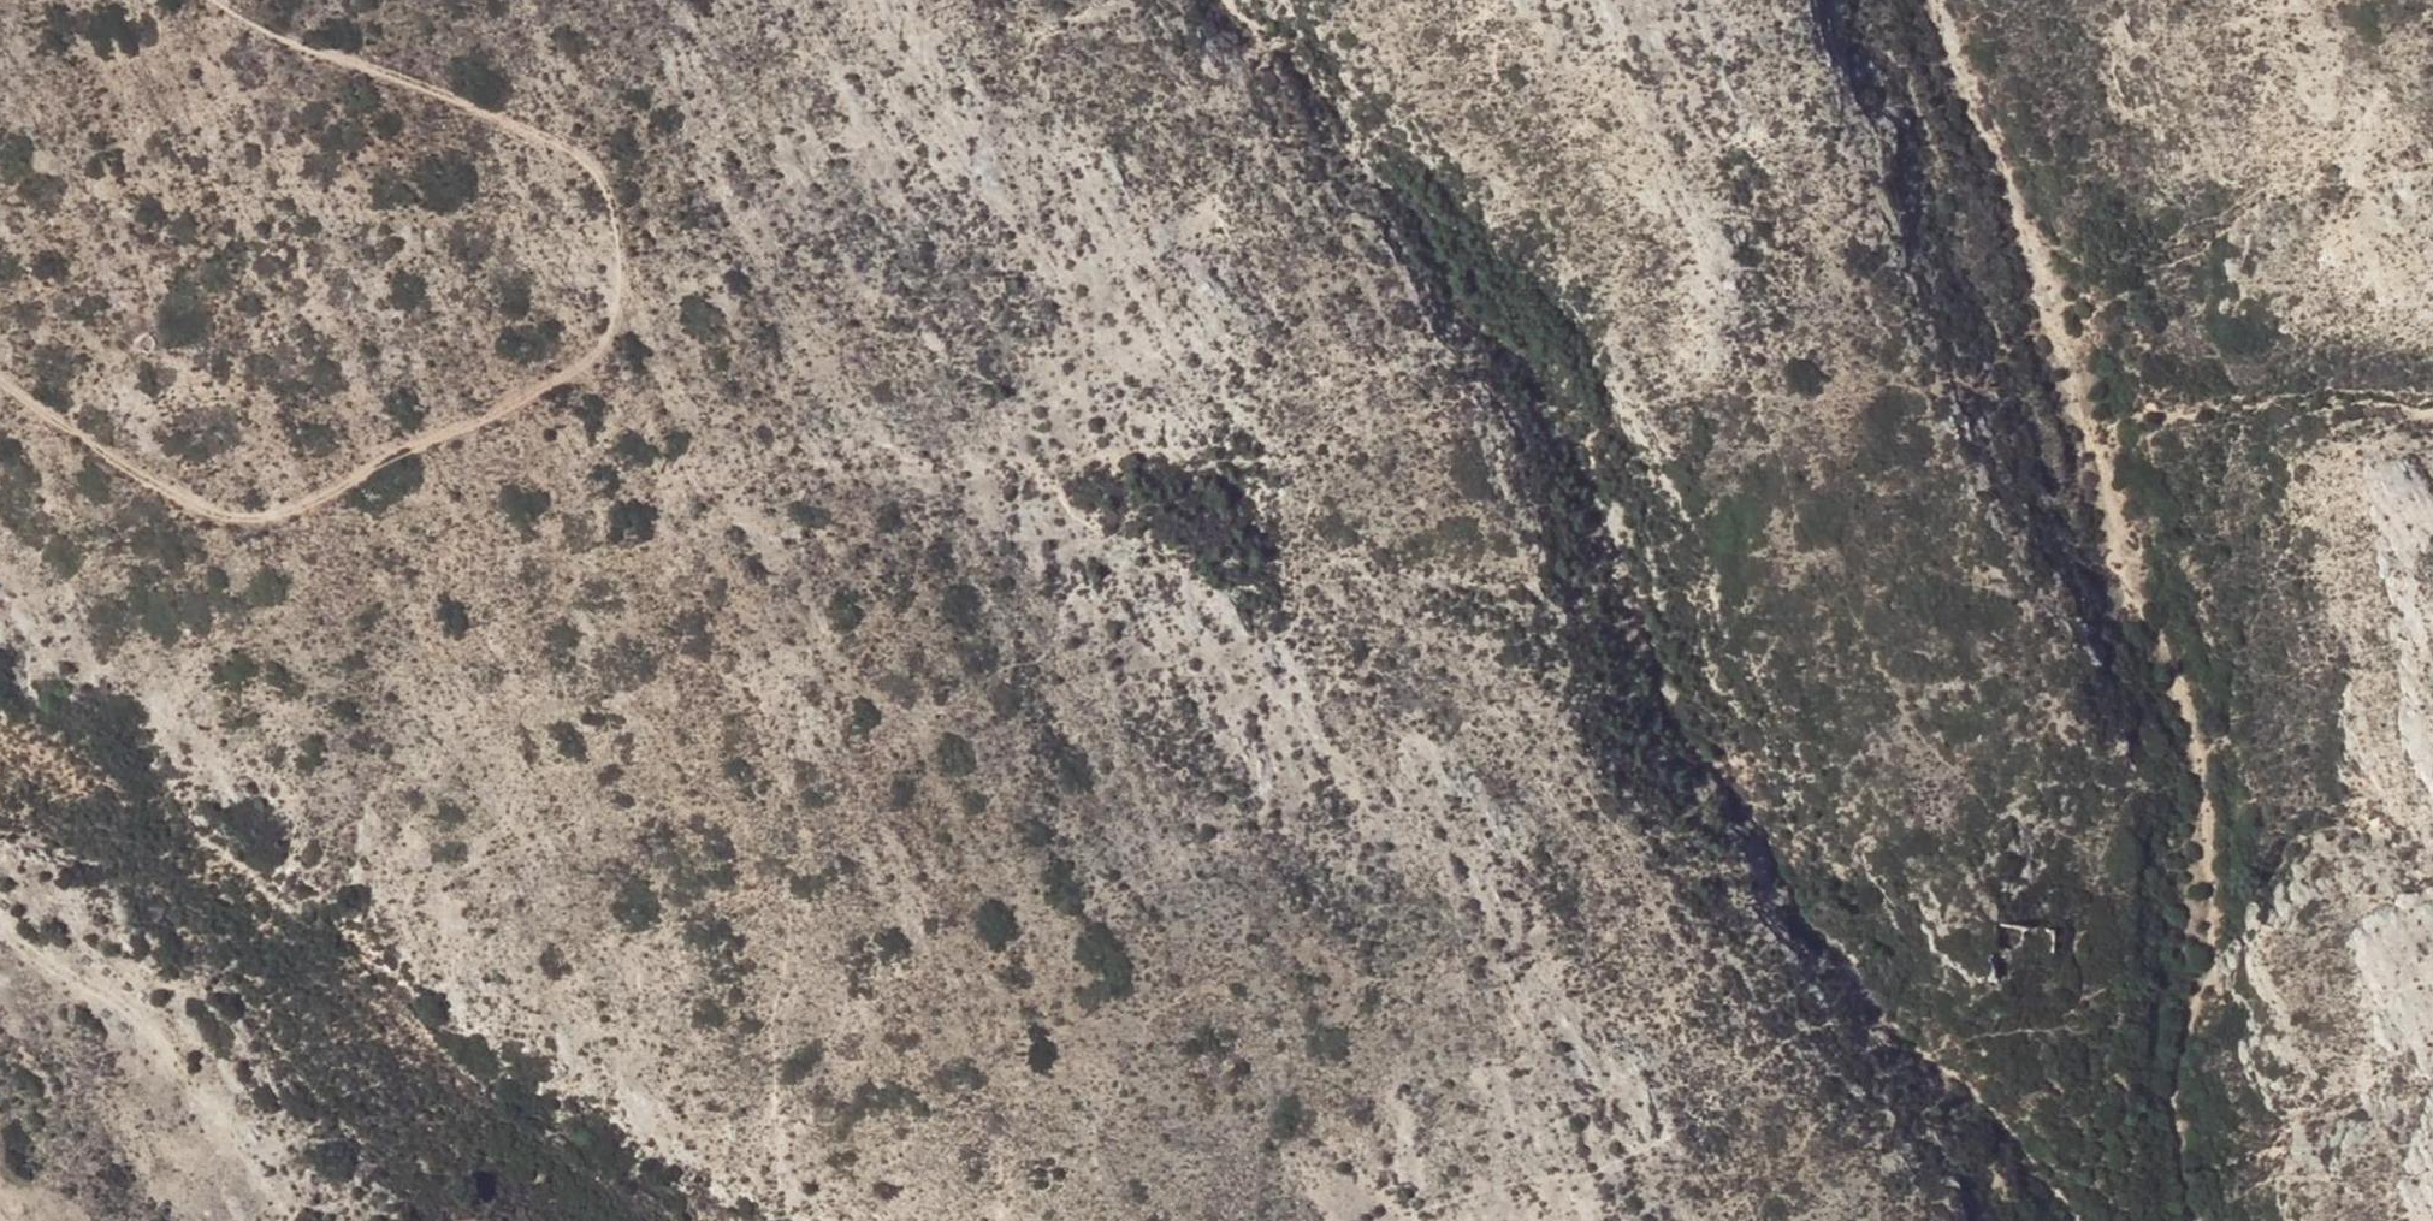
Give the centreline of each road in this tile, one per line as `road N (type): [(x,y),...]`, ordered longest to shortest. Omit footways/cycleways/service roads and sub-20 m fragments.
road 1 (track): [(0,380),(132,475),(229,507),(264,506),(388,437),(487,400),(603,323),(603,197),(593,158),(251,0)]

